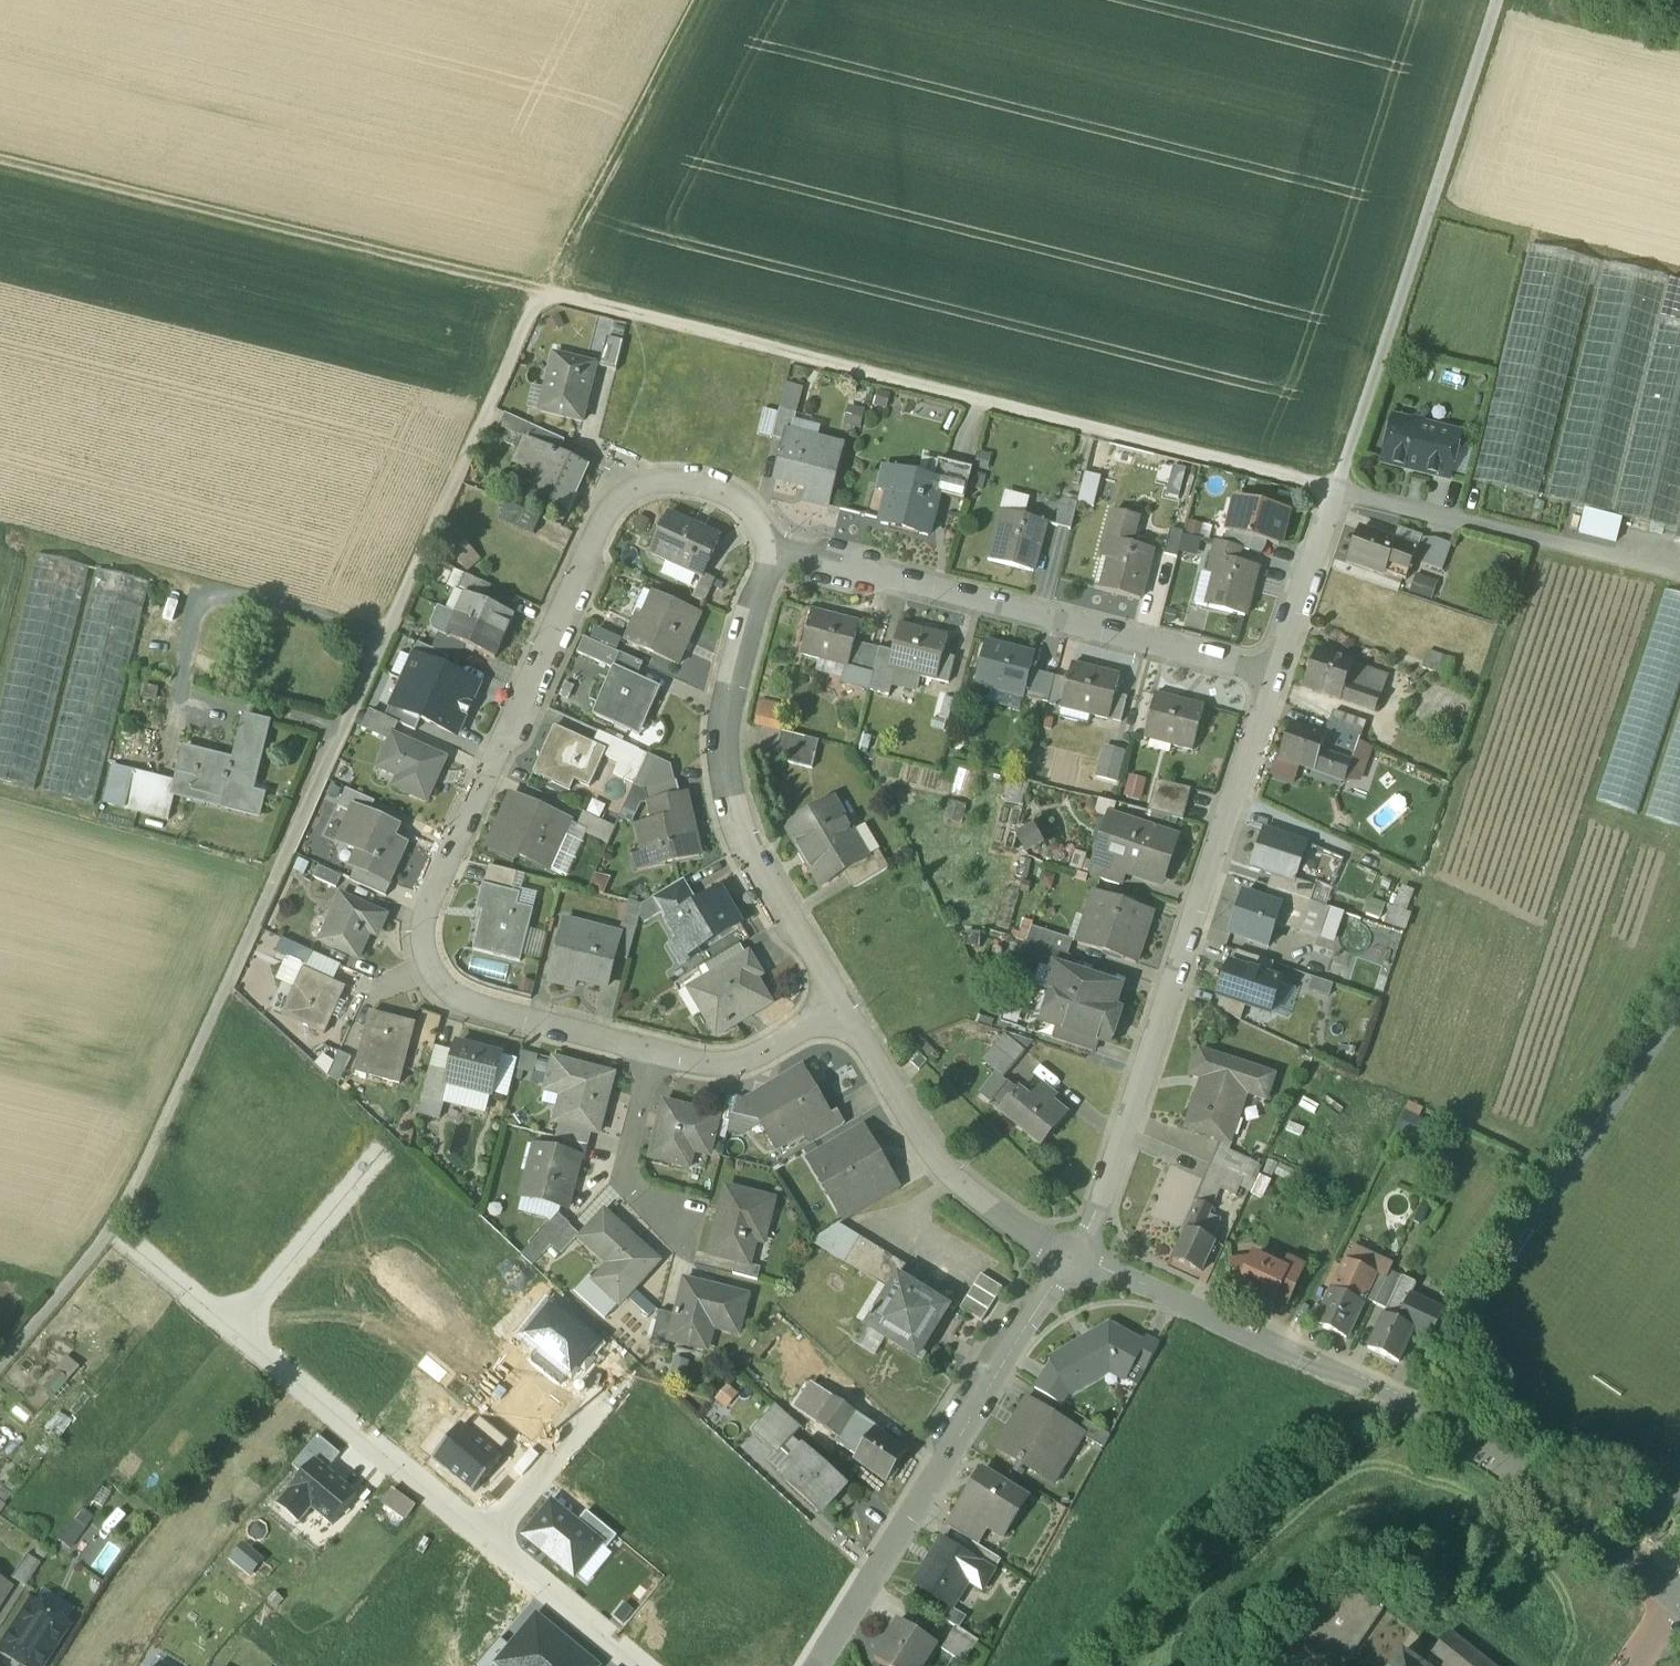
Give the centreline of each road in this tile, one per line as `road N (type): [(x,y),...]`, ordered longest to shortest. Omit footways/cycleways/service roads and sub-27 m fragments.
road 1 (residential): [(0,1363),(106,1238),(525,331),(549,304)]
road 2 (residential): [(781,564),(729,497),(660,484),(624,498),(587,561),(425,921),(425,959),(454,1002),(659,1058)]
road 3 (residential): [(1075,1262),(1418,1415),(1509,1468),(1679,1601)]
road 4 (residential): [(1075,1262),(1274,680)]
road 5 (track): [(0,167),(549,304)]
road 6 (track): [(1338,493),(1500,0)]
road 7 (residential): [(781,564),(1274,680)]
road 8 (residential): [(842,1006),(741,837),(723,775),(748,637),(781,564)]
road 9 (residential): [(814,1665),(1075,1262)]
road 10 (residential): [(1075,1262),(1028,1239),(935,1164),(842,1006)]
road 11 (track): [(698,0),(549,304)]
road 12 (residential): [(489,1536),(233,1325)]
road 13 (residential): [(233,1325),(384,1147)]
road 14 (residential): [(489,1536),(625,1371)]
road 15 (residential): [(659,1058),(627,1180),(669,1224),(687,1231)]
road 16 (residential): [(648,1665),(489,1536)]
road 17 (residential): [(659,1058),(745,1068),(842,1006)]
road 18 (residential): [(1274,680),(1338,493)]

